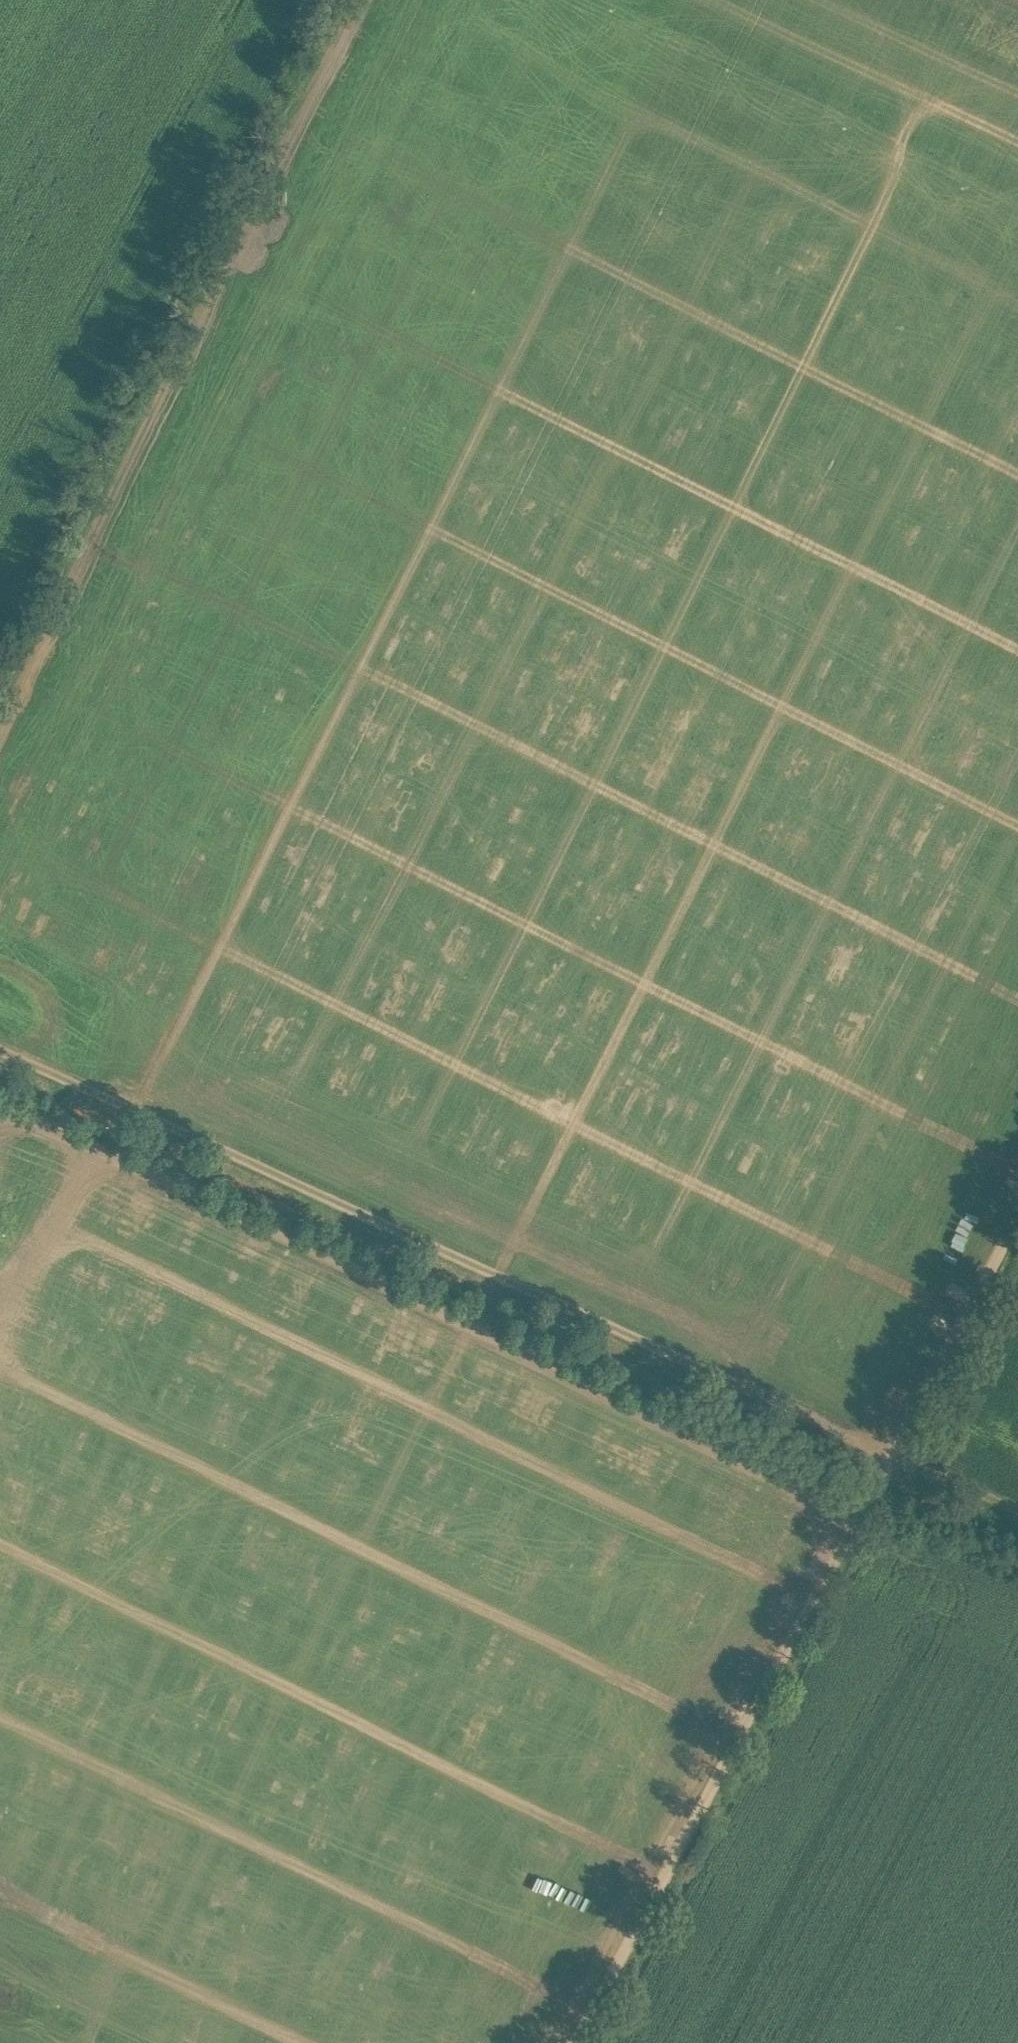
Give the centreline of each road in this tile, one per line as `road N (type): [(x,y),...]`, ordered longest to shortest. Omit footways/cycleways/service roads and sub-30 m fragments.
road 1 (track): [(1017,1546),(872,1487),(0,1070)]
road 2 (track): [(1017,1218),(577,2042)]

